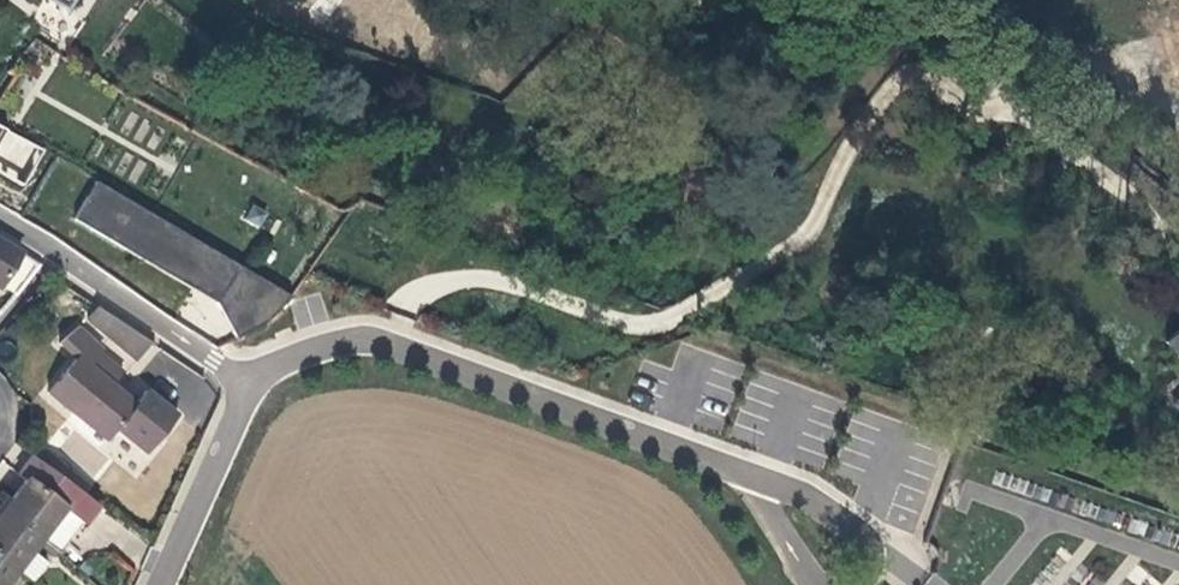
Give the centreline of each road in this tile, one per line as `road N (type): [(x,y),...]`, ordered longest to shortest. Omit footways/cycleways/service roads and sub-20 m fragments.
road 1 (residential): [(252,382),(321,345),(364,342),(431,357),(801,491),(894,560)]
road 2 (residential): [(0,227),(252,382)]
road 3 (residential): [(158,584),(252,382)]
road 4 (unclassified): [(1178,120),(1045,0)]

